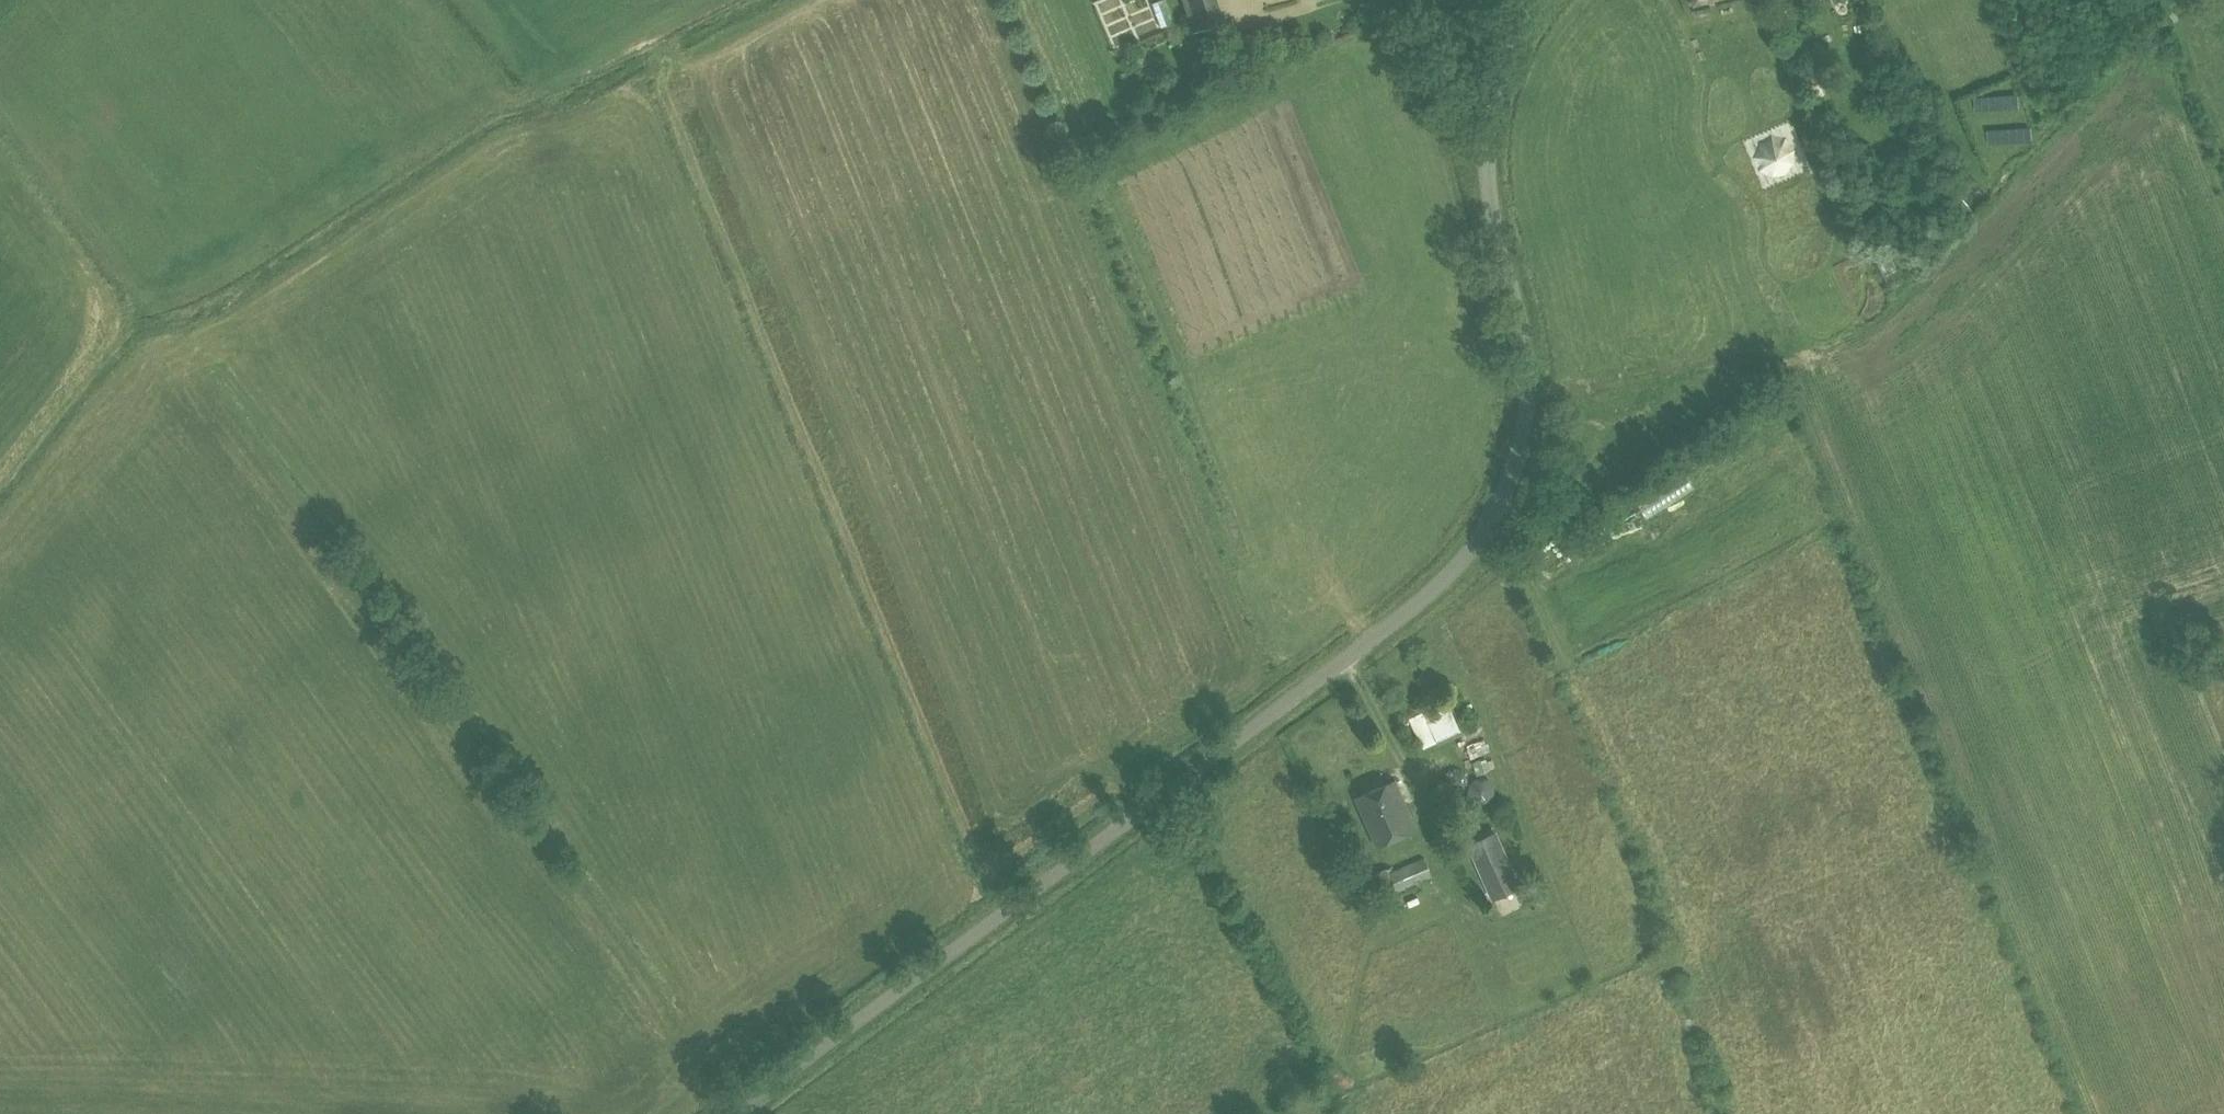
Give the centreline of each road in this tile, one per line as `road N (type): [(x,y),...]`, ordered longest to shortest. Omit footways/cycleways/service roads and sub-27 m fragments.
road 1 (unclassified): [(729,1113),(1426,596),(1486,530),(1526,418),(1527,358),(1490,201),(1488,153),(1505,68),(1543,0)]

